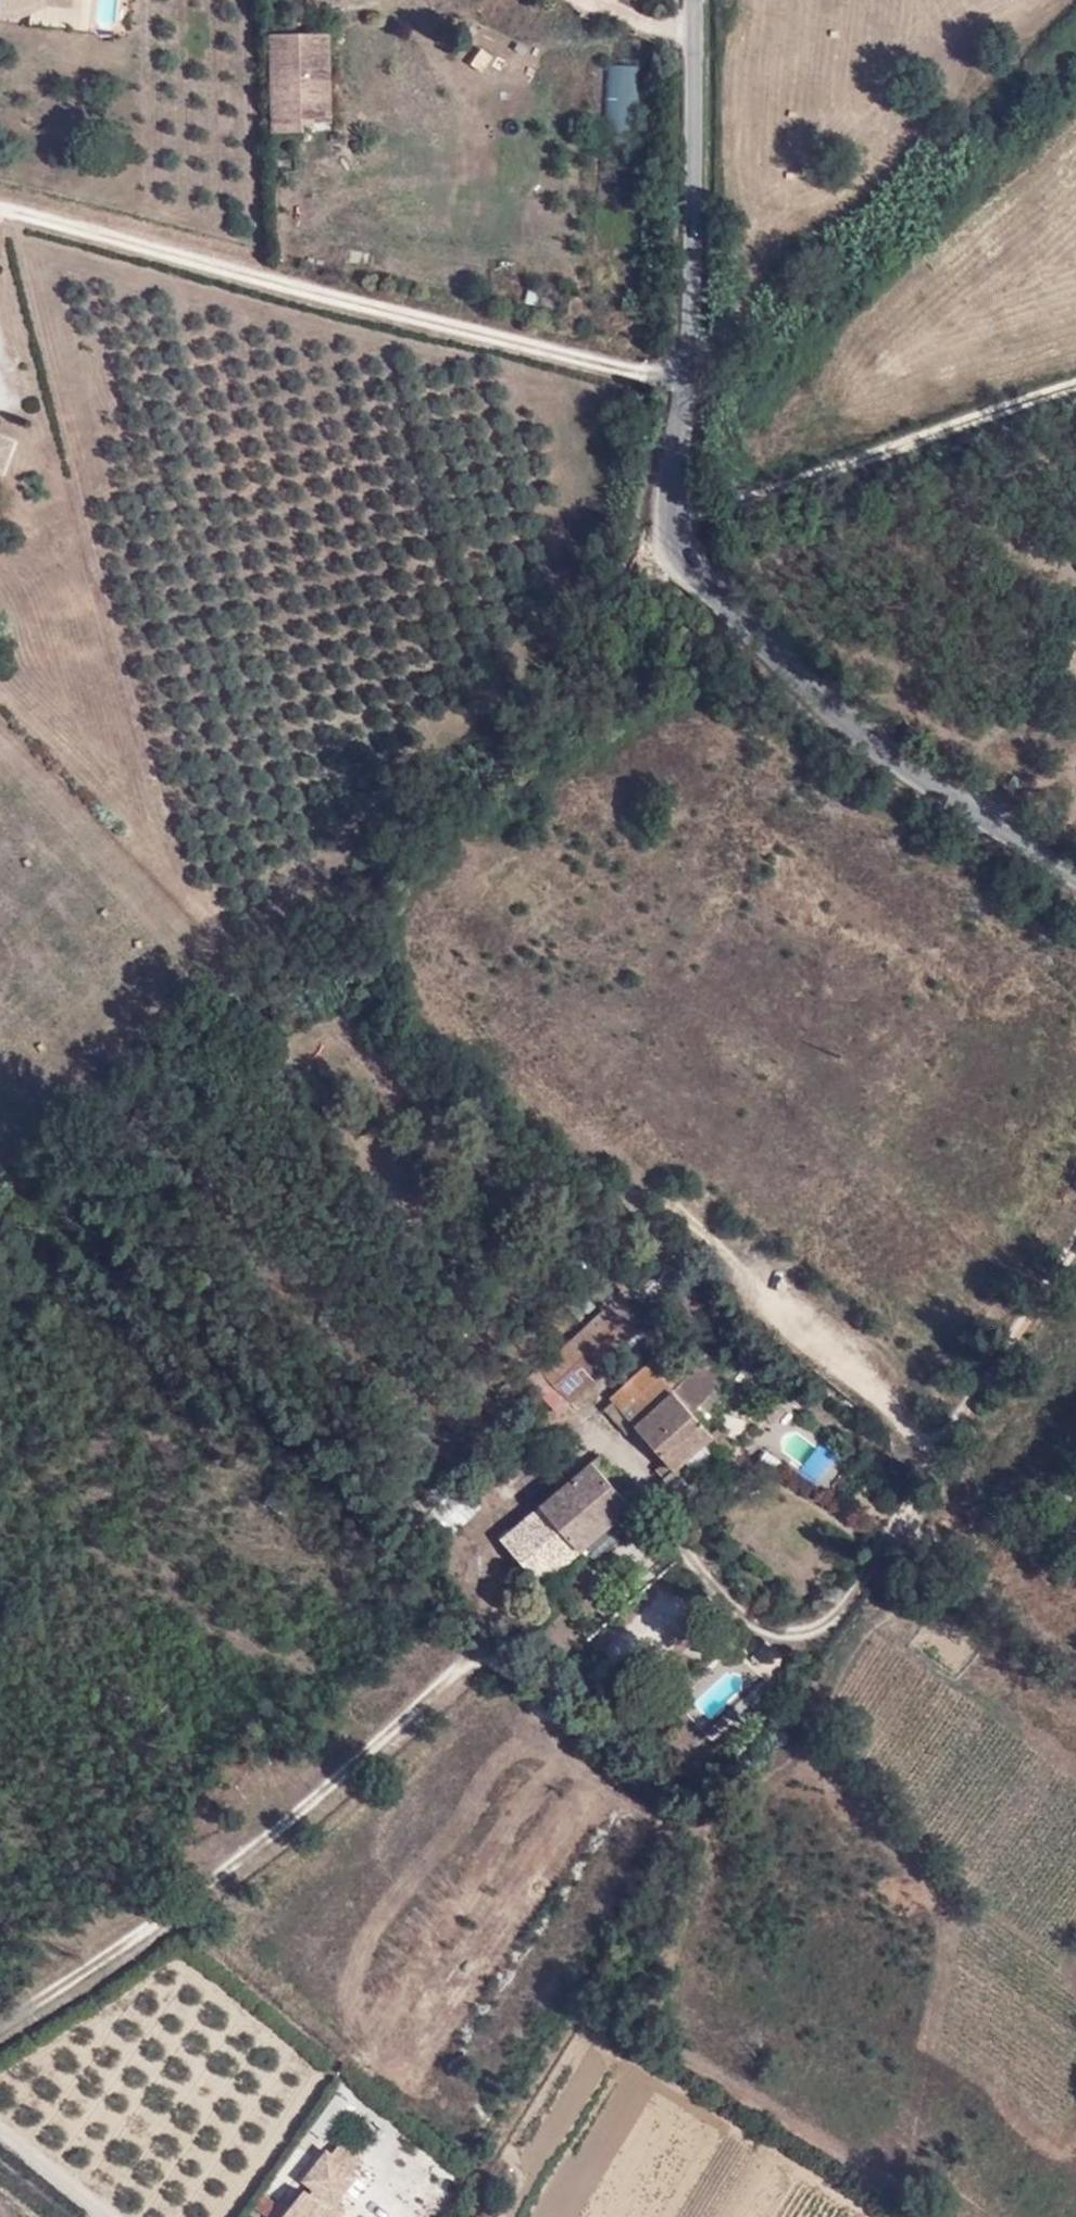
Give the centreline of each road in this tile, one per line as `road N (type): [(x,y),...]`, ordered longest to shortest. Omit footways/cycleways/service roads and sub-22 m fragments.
road 1 (unclassified): [(695,0),(697,226),(671,542),(708,593),(810,692),(906,772),(1075,881)]
road 2 (track): [(167,1918),(490,2174),(591,2011),(931,2216)]
road 3 (track): [(929,1466),(912,1436),(658,1187)]
road 4 (track): [(259,273),(251,0)]

